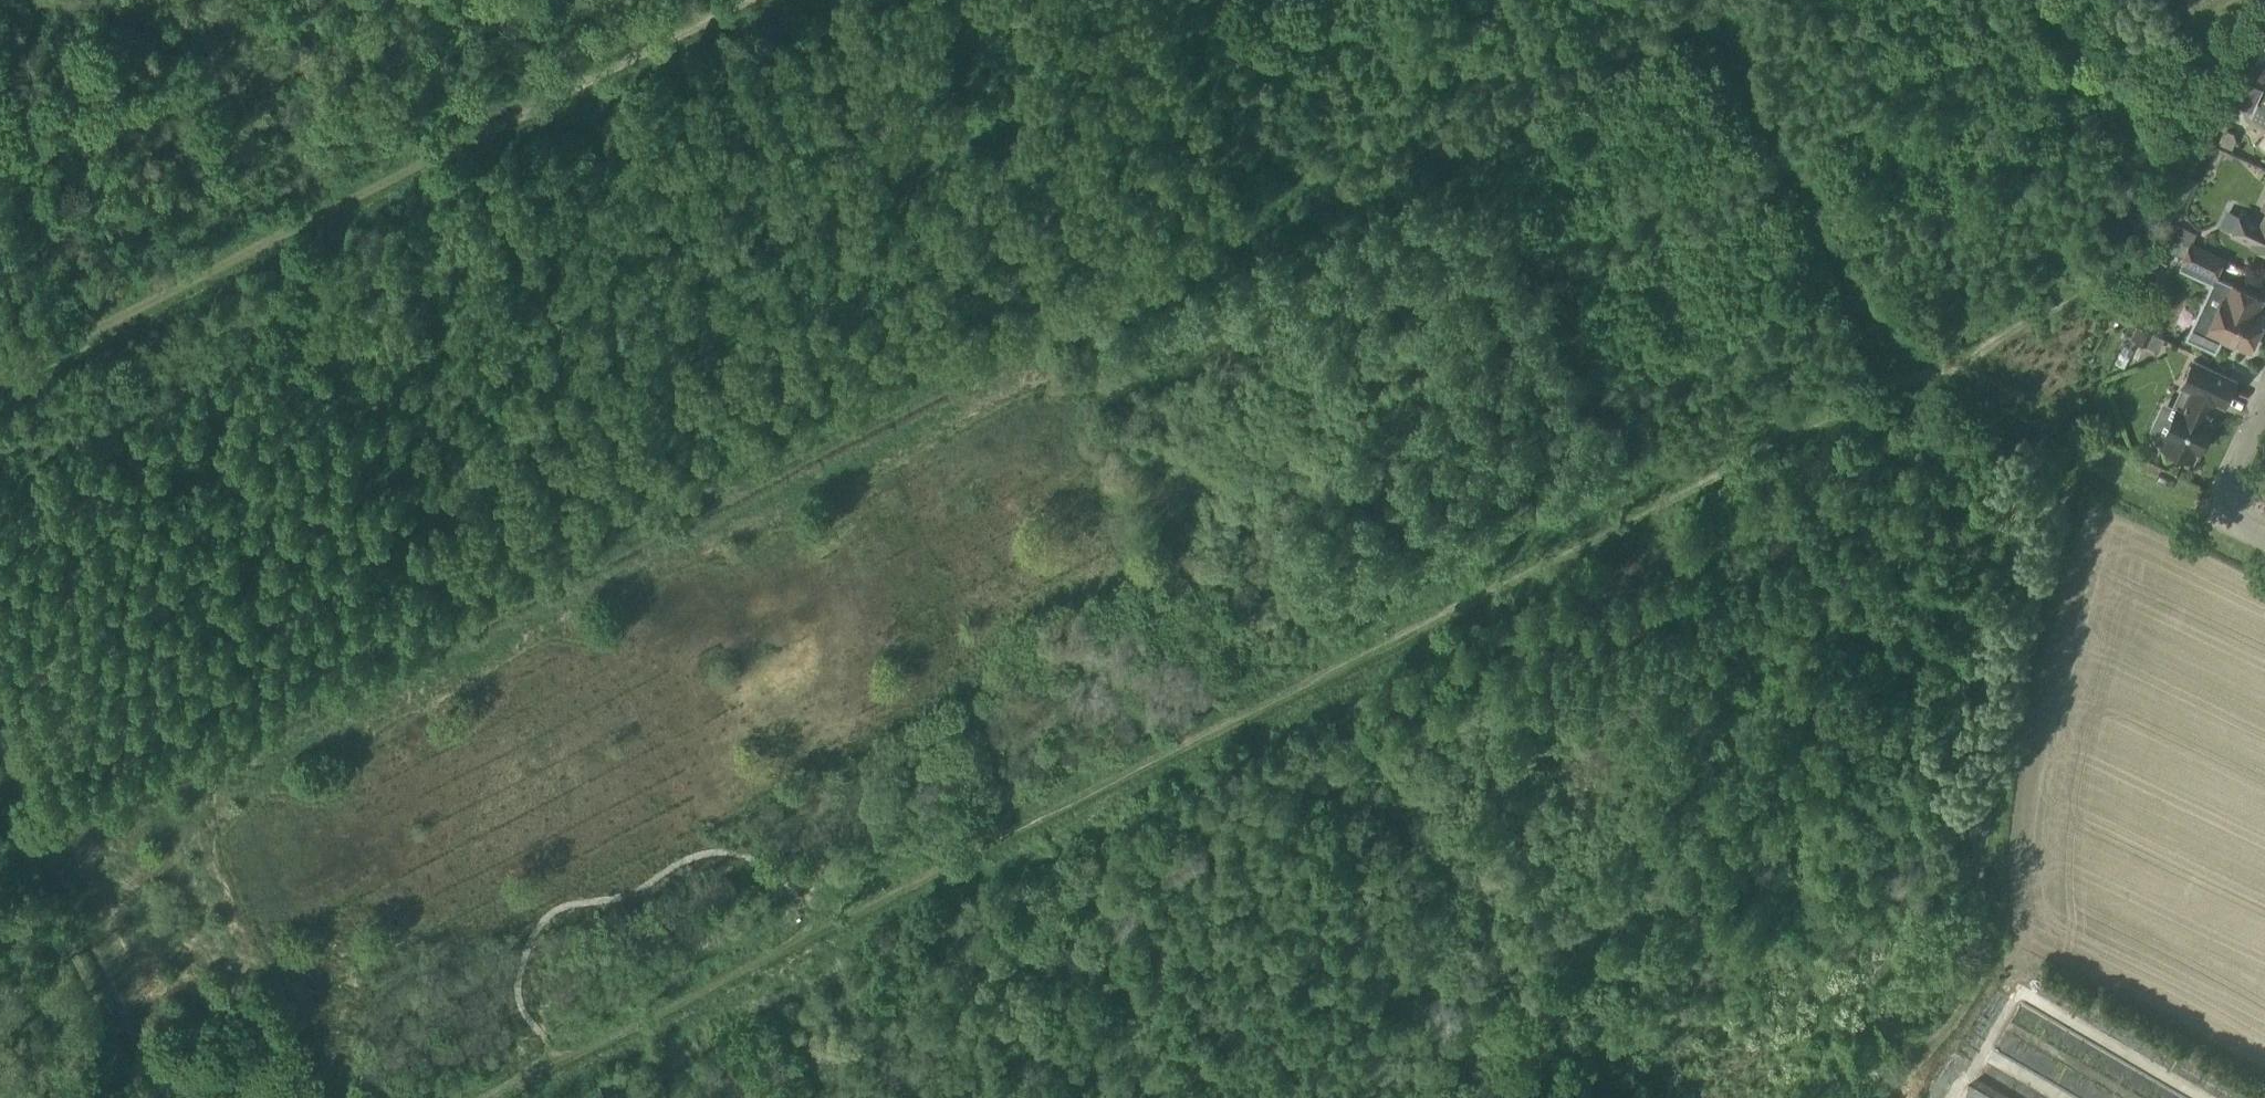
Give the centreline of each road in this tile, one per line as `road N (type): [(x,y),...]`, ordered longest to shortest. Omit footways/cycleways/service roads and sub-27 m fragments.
road 1 (track): [(557,1057),(518,996),(528,949),(559,908),(623,896),(687,860),(728,853),(784,879),(811,928)]
road 2 (residential): [(2264,535),(2216,510),(2264,409)]

